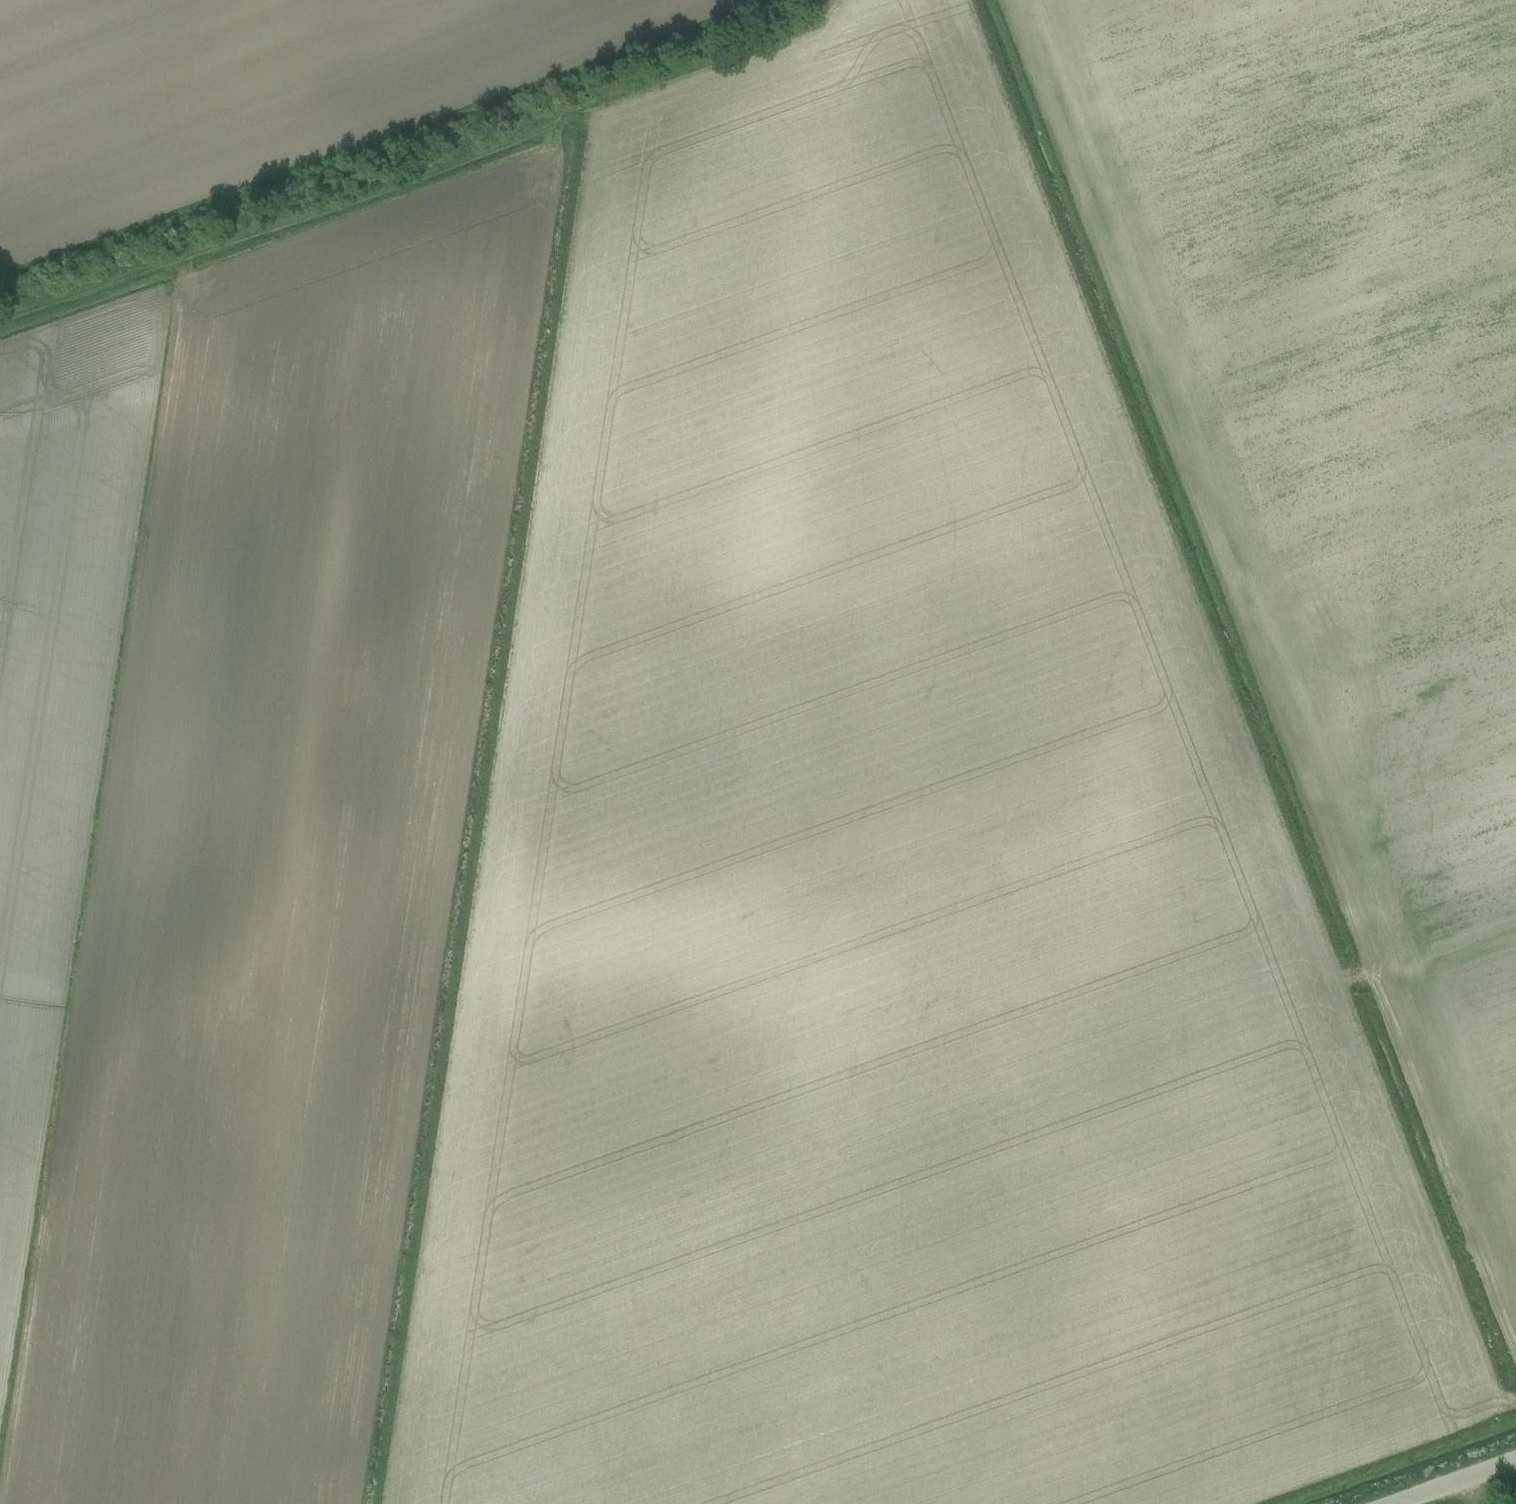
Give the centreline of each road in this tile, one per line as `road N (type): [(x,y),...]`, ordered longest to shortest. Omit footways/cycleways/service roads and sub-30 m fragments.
road 1 (track): [(548,136),(0,332)]
road 2 (unclassified): [(1393,1503),(1515,1461)]

